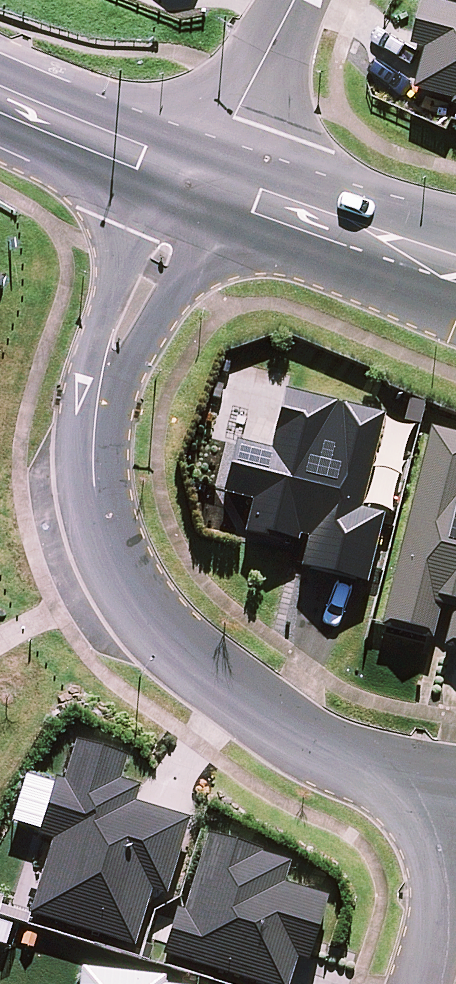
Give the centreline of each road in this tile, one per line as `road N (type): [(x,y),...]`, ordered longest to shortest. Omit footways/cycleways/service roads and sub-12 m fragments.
road 1 (residential): [(202,177),(103,372),(93,482),(118,566),(150,618),(212,679),(292,736),(354,766),(455,784)]
road 2 (tertiary): [(202,177),(455,267)]
road 3 (tertiary): [(0,91),(202,177)]
road 4 (residential): [(202,177),(294,0)]
road 5 (residential): [(420,983),(455,822)]

